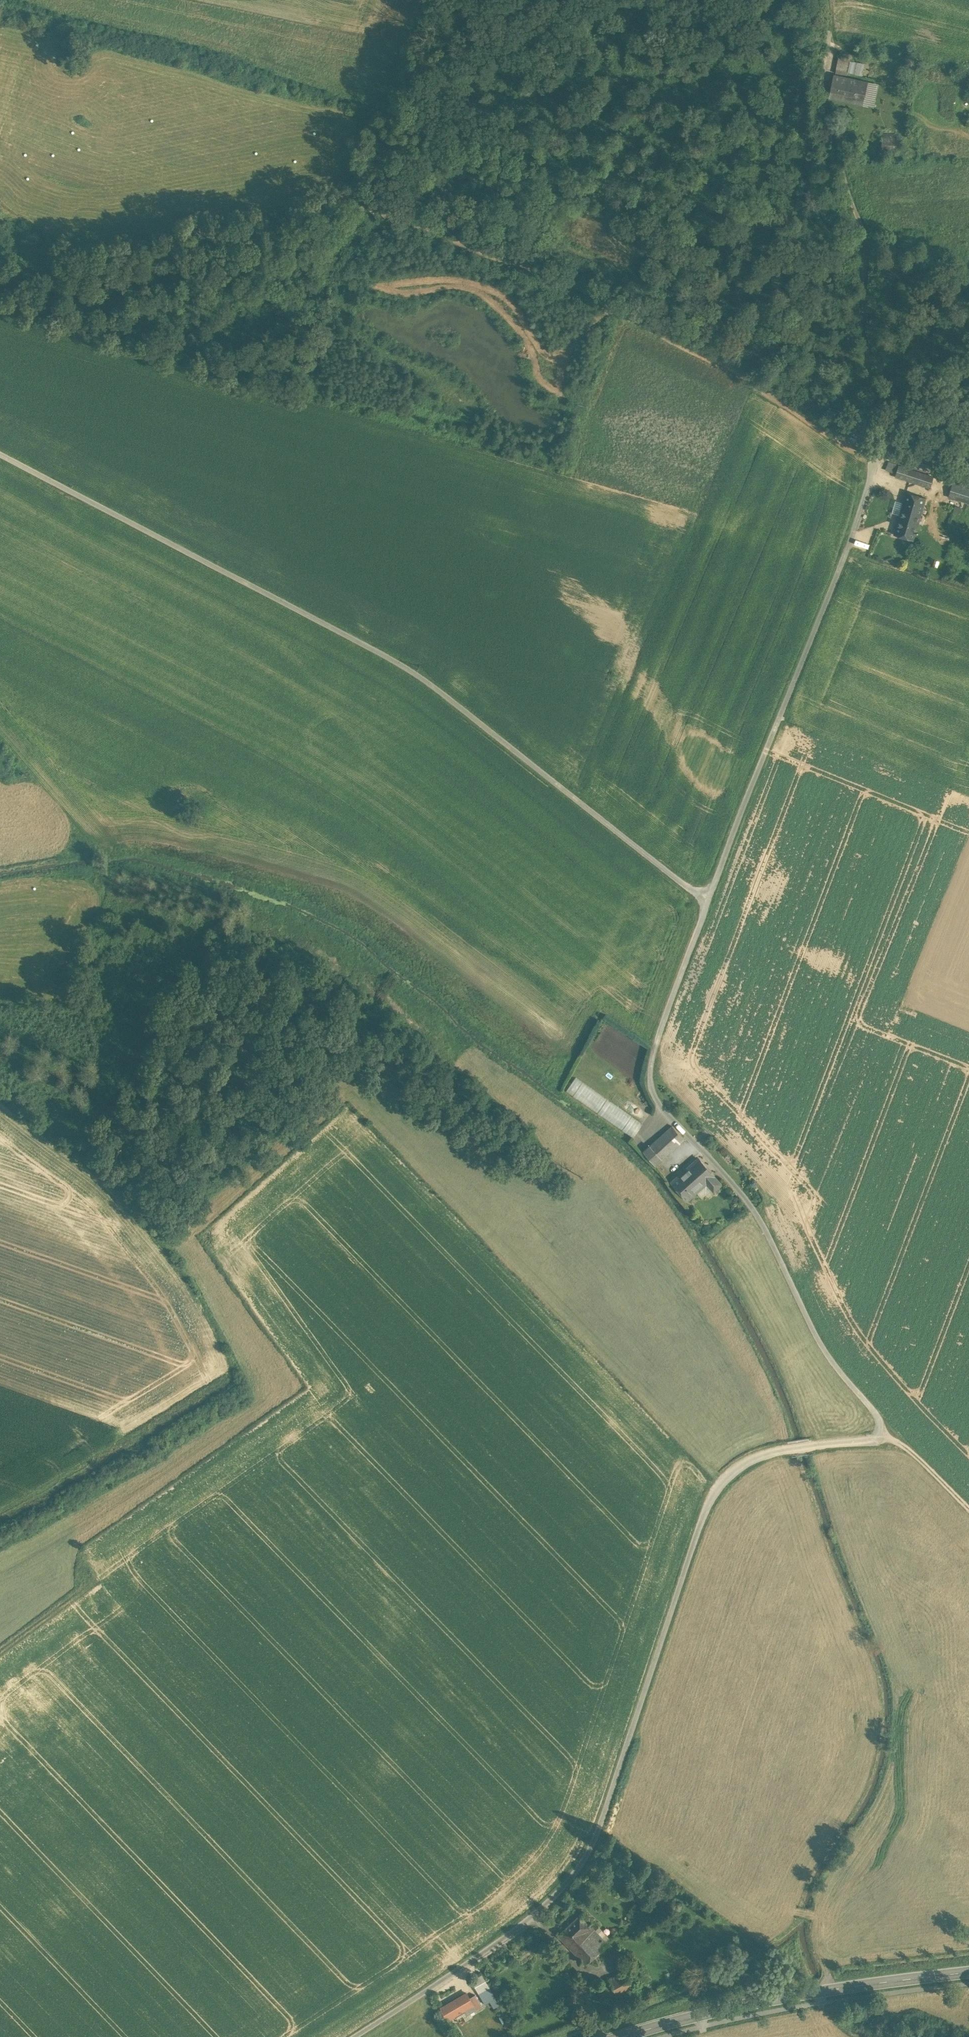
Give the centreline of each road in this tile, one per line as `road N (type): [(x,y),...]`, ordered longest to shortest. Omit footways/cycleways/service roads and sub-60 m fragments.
road 1 (unclassified): [(352,2036),(530,1921),(581,1868),(705,1513),(734,1470),(791,1448),(882,1438),(878,1418),(825,1354),(757,1216),(660,1106),(652,1083),(656,1032),(706,898)]
road 2 (unclassified): [(706,898),(429,673),(0,452)]
road 3 (unclassified): [(968,479),(889,455),(875,458),(706,898)]
road 4 (track): [(875,458),(866,237),(824,107)]
road 5 (secondary): [(620,2036),(725,2009),(968,1972)]

